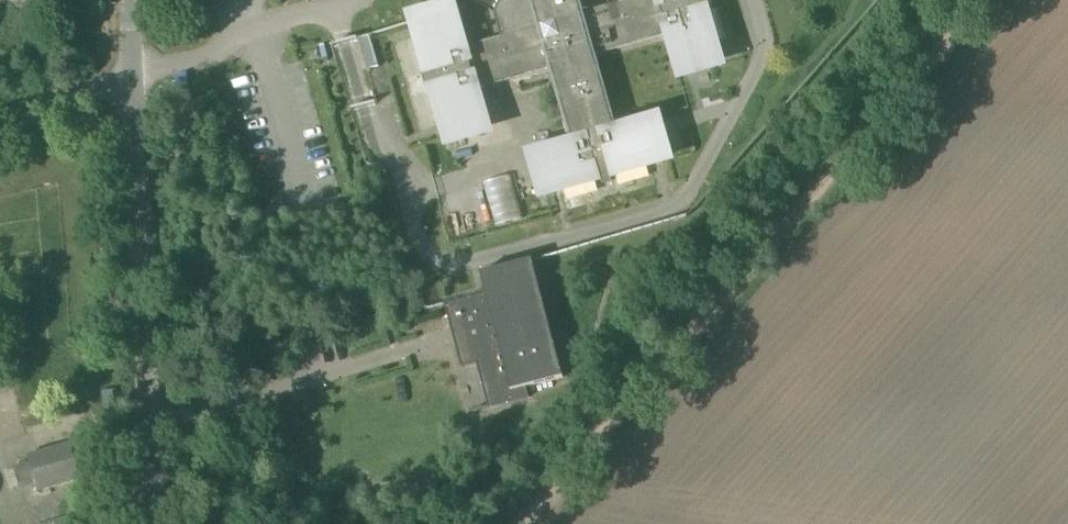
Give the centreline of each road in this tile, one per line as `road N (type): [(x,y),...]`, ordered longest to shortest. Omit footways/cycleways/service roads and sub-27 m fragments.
road 1 (track): [(992,0),(522,523)]
road 2 (tertiary): [(155,523),(131,80)]
road 3 (unclassified): [(0,117),(131,80)]

